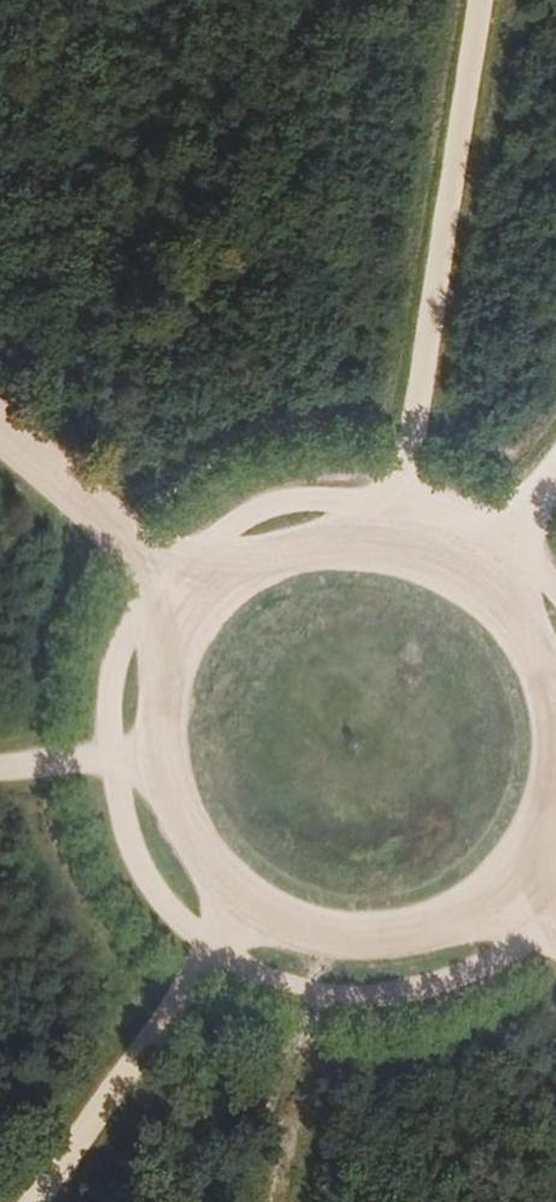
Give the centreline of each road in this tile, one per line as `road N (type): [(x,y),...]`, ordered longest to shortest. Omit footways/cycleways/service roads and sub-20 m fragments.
road 1 (track): [(555,825),(514,890),(458,932),(391,954),(321,954),(234,919),(188,876),(156,821),(141,760),(143,702),(161,647),(193,598),(254,549),(328,525),(406,529)]
road 2 (track): [(406,529),(492,0)]
road 3 (track): [(34,1201),(234,919)]
road 4 (track): [(0,433),(193,598)]
road 5 (track): [(321,954),(278,1201)]
road 6 (track): [(141,760),(0,770)]

